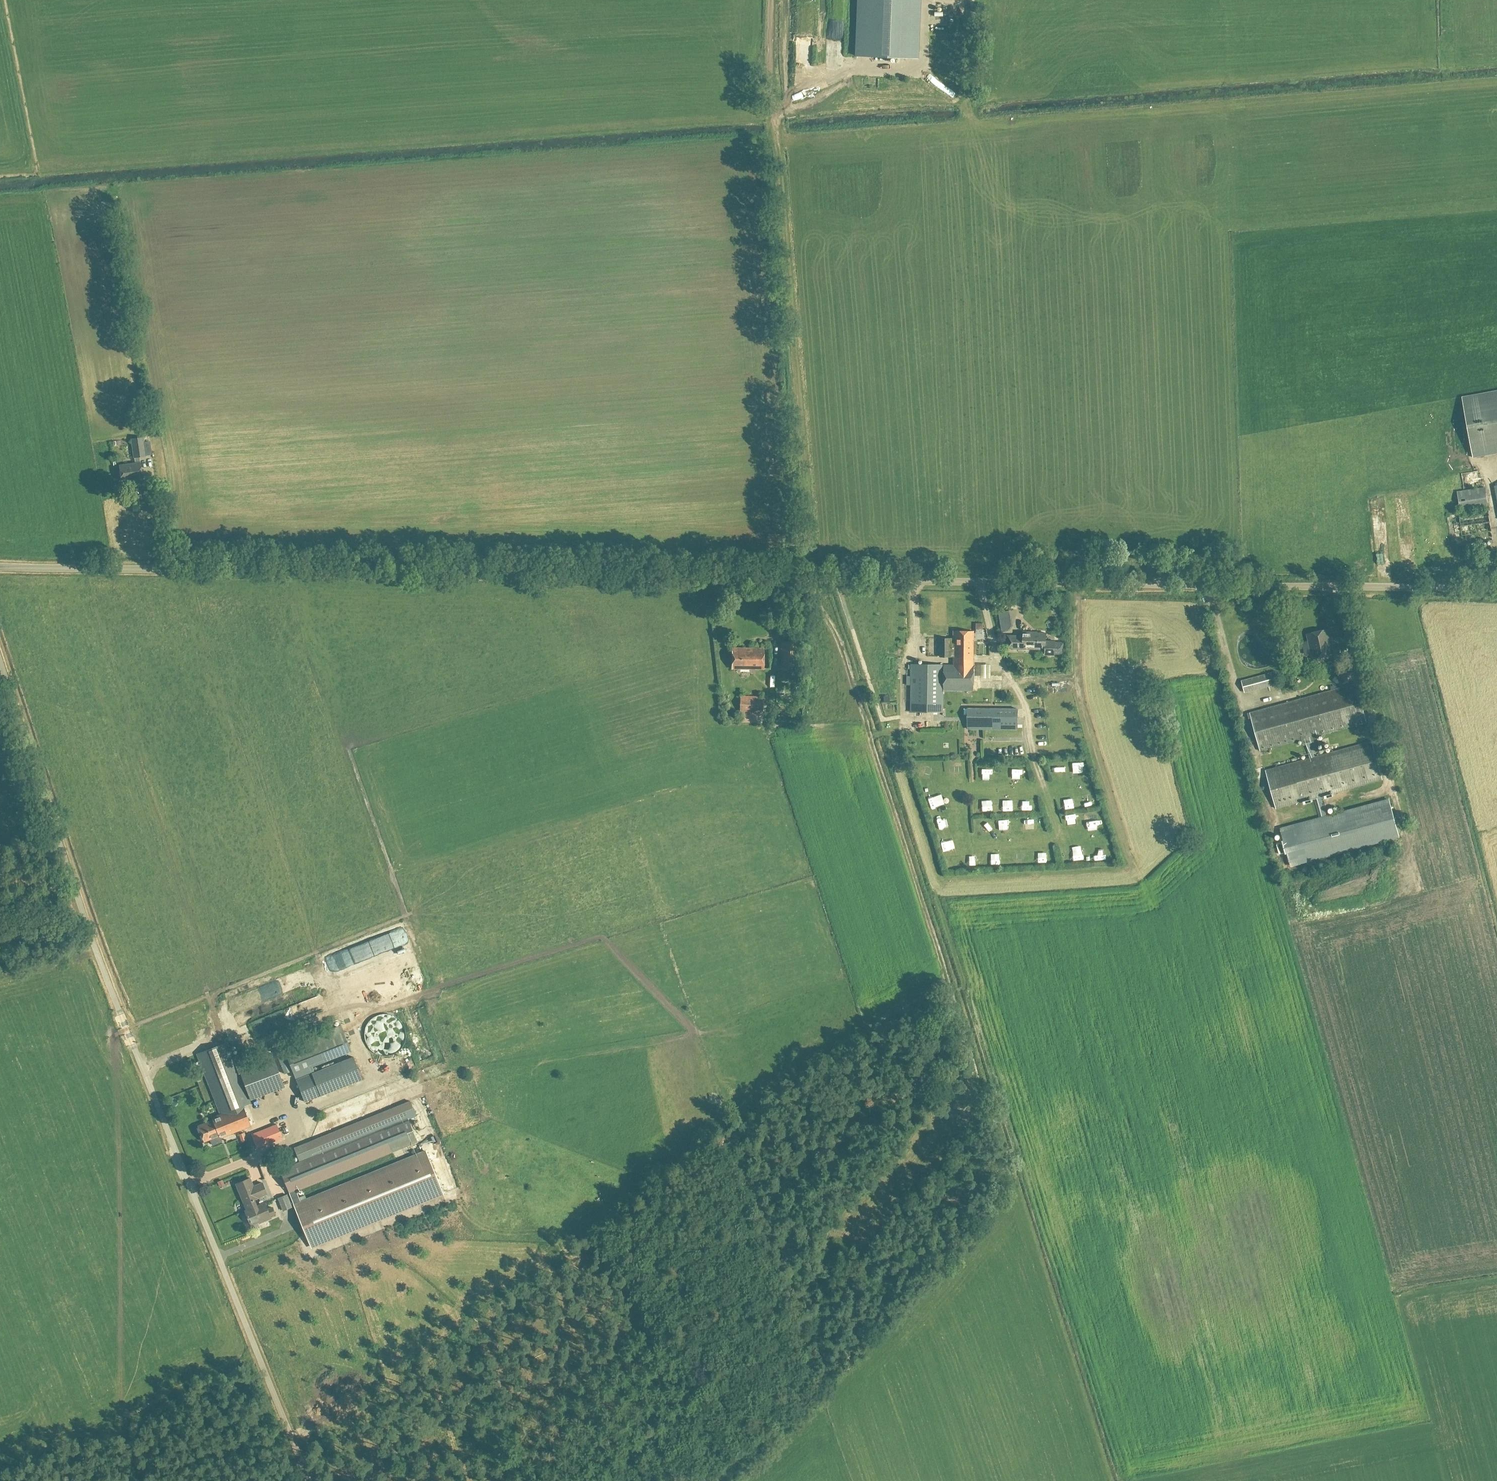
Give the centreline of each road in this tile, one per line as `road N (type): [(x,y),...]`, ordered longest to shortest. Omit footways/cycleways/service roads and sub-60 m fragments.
road 1 (unclassified): [(1496,588),(0,566)]
road 2 (unclassified): [(299,1480),(150,1100),(0,658)]
road 3 (track): [(772,0),(774,115),(817,580)]
road 4 (track): [(141,1480),(116,1418),(252,1361)]
road 5 (track): [(981,581),(998,657),(1026,705),(1035,762)]
road 6 (track): [(116,1418),(0,1456)]

